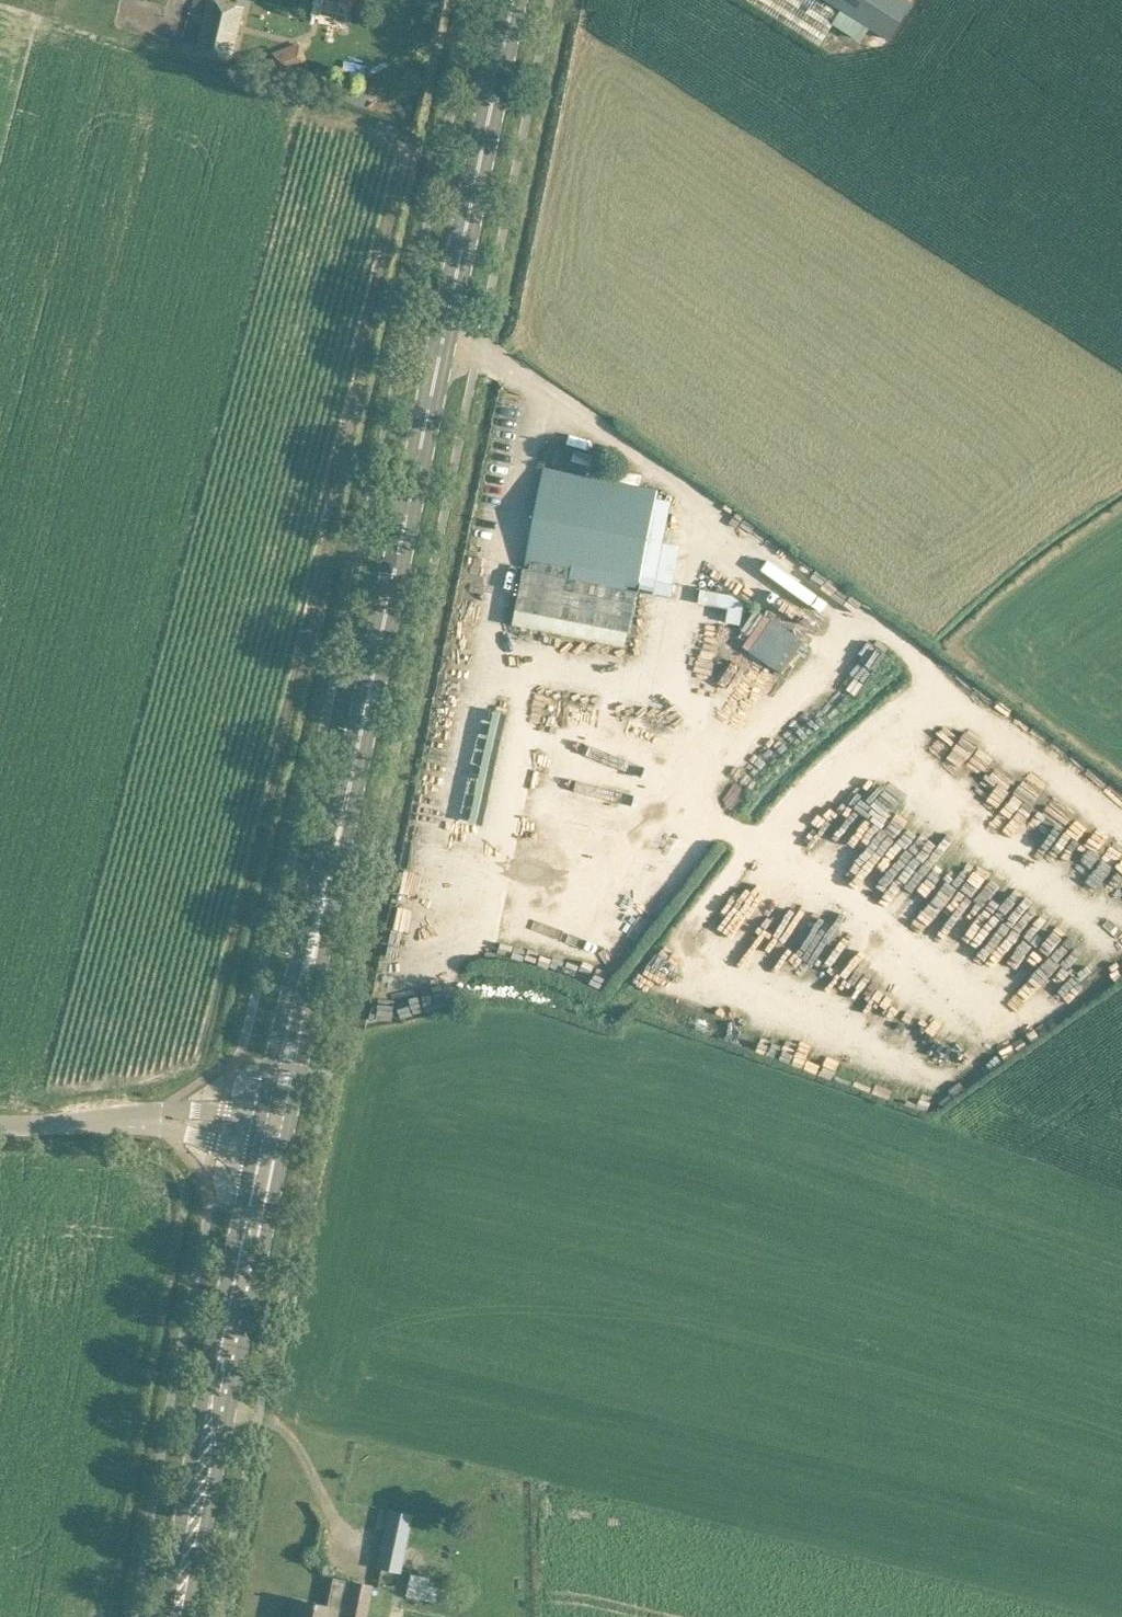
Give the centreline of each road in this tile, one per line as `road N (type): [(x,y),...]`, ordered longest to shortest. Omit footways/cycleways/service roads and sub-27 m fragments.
road 1 (primary): [(271,1137),(513,0)]
road 2 (primary): [(175,1616),(271,1137)]
road 3 (unclassified): [(271,1137),(152,1117),(0,1125)]

